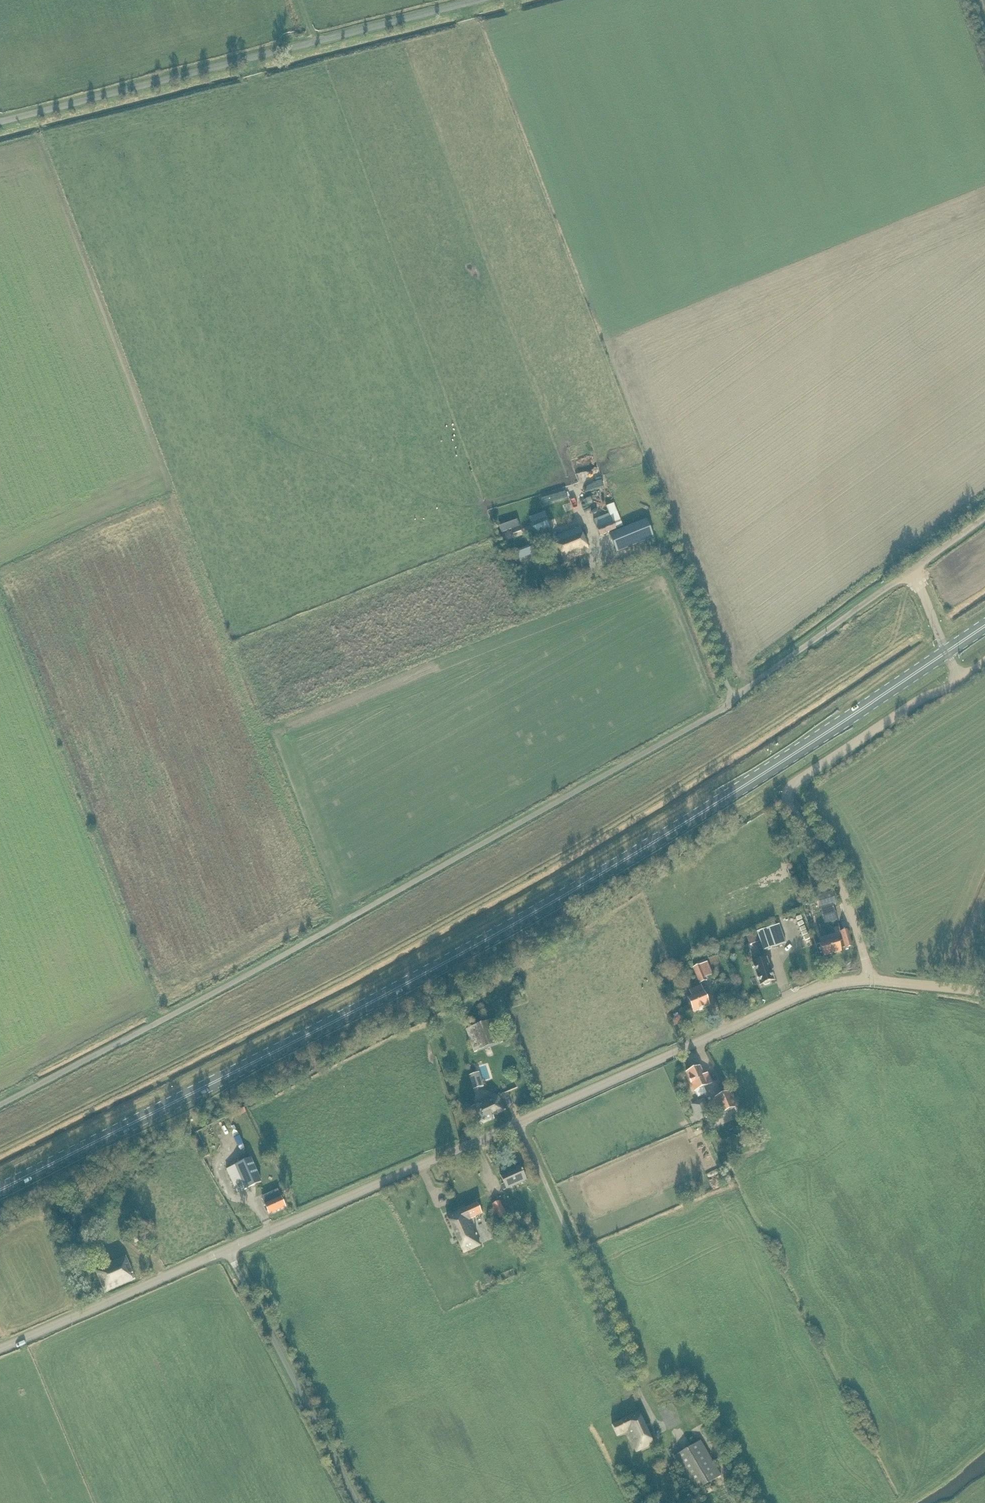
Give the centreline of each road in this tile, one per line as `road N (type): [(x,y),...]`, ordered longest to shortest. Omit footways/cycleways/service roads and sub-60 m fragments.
road 1 (primary): [(0,1190),(567,894),(946,653)]
road 2 (unclassified): [(0,1106),(717,713),(912,571)]
road 3 (unclassified): [(227,1251),(808,993),(869,979)]
road 4 (unclassified): [(0,122),(481,0)]
road 5 (unclassified): [(869,979),(847,902),(788,791),(961,680)]
road 6 (unclassified): [(355,1502),(227,1251)]
road 7 (unclassified): [(0,1350),(227,1251)]

